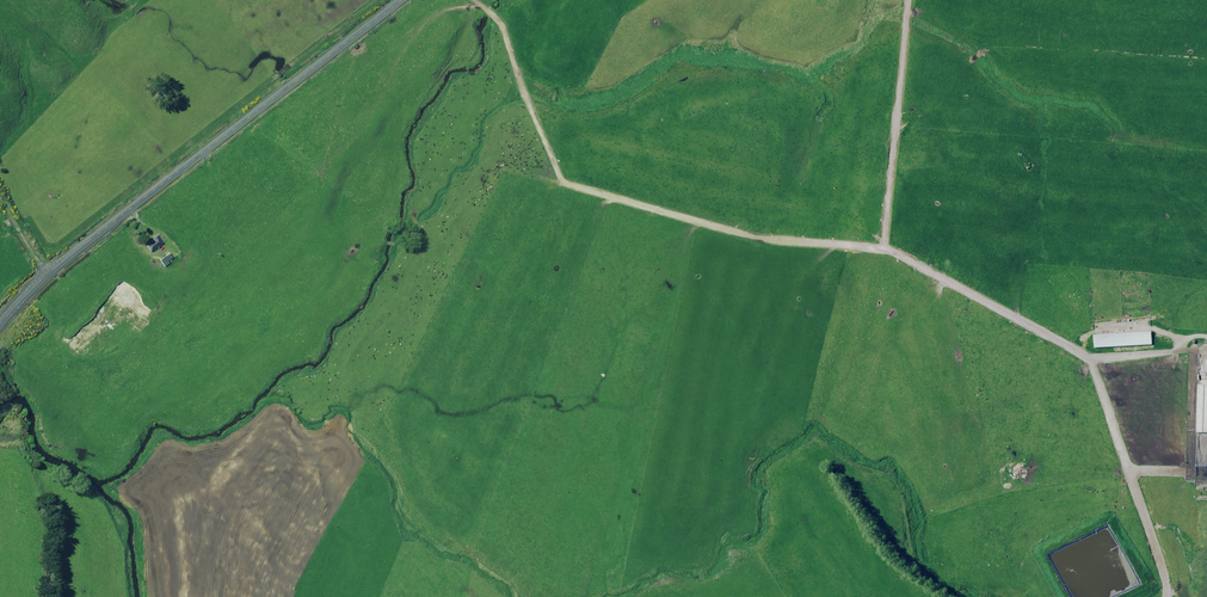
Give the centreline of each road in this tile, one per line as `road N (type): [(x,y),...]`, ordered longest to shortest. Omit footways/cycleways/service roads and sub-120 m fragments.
road 1 (track): [(1202,472),(1131,473),(1091,359),(885,249),(909,0)]
road 2 (track): [(885,249),(775,241),(562,182),(499,20),(472,0)]
road 3 (primary): [(405,0),(45,276),(0,324)]
road 4 (track): [(1091,359),(1186,351),(1187,341),(1206,337)]

